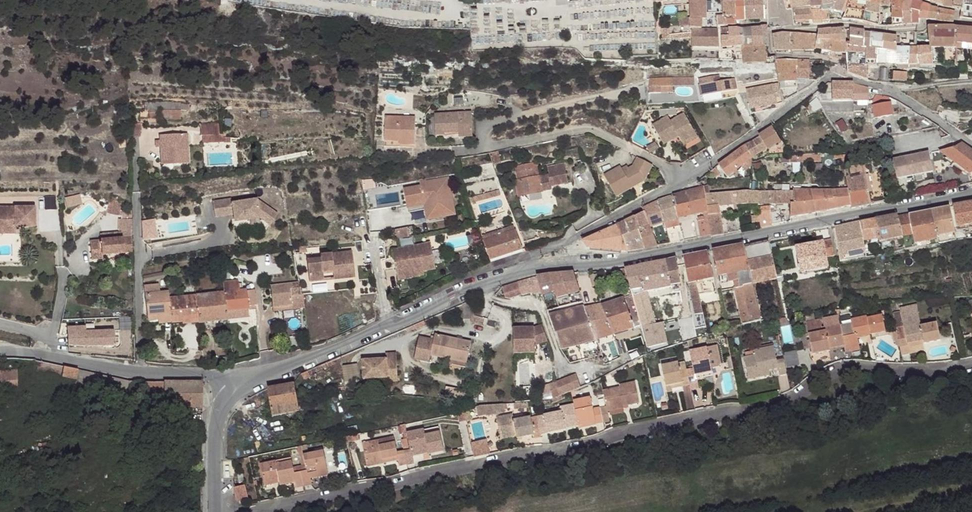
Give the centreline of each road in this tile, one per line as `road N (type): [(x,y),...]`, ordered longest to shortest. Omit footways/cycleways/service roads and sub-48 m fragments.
road 1 (residential): [(971,364),(923,374),(840,369),(761,409),(242,511)]
road 2 (tertiary): [(527,267),(653,255),(971,192)]
road 3 (residential): [(971,145),(890,89),(829,77),(687,179)]
road 4 (residential): [(687,179),(595,130),(485,149)]
road 5 (residential): [(770,29),(971,23)]
road 6 (residential): [(485,149),(493,123),(612,93),(649,98)]
road 7 (residential): [(687,179),(527,267)]
road 8 (residential): [(135,193),(145,374)]
road 9 (tertiary): [(241,378),(392,322)]
road 10 (tertiary): [(392,322),(527,267)]
road 11 (tertiary): [(215,511),(212,428),(241,378)]

